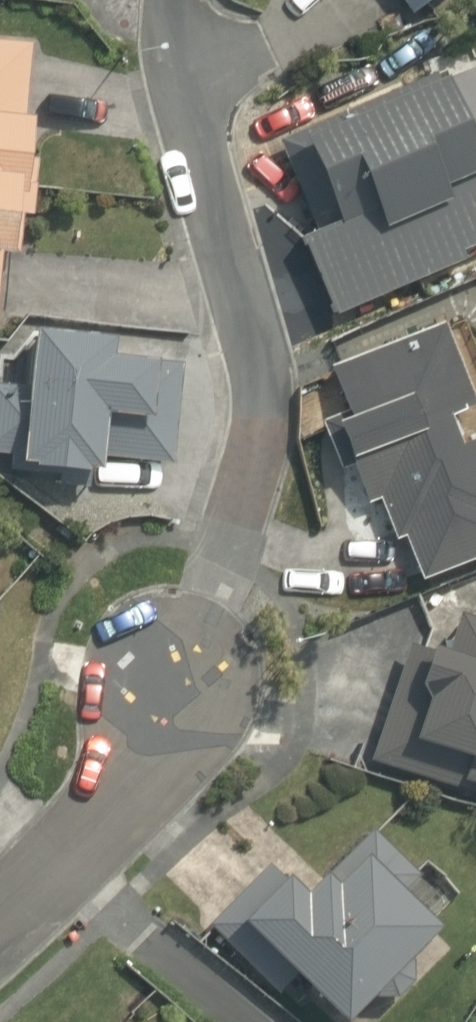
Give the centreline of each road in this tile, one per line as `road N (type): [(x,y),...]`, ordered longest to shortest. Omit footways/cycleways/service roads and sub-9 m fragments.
road 1 (residential): [(199,651),(133,789),(0,917)]

